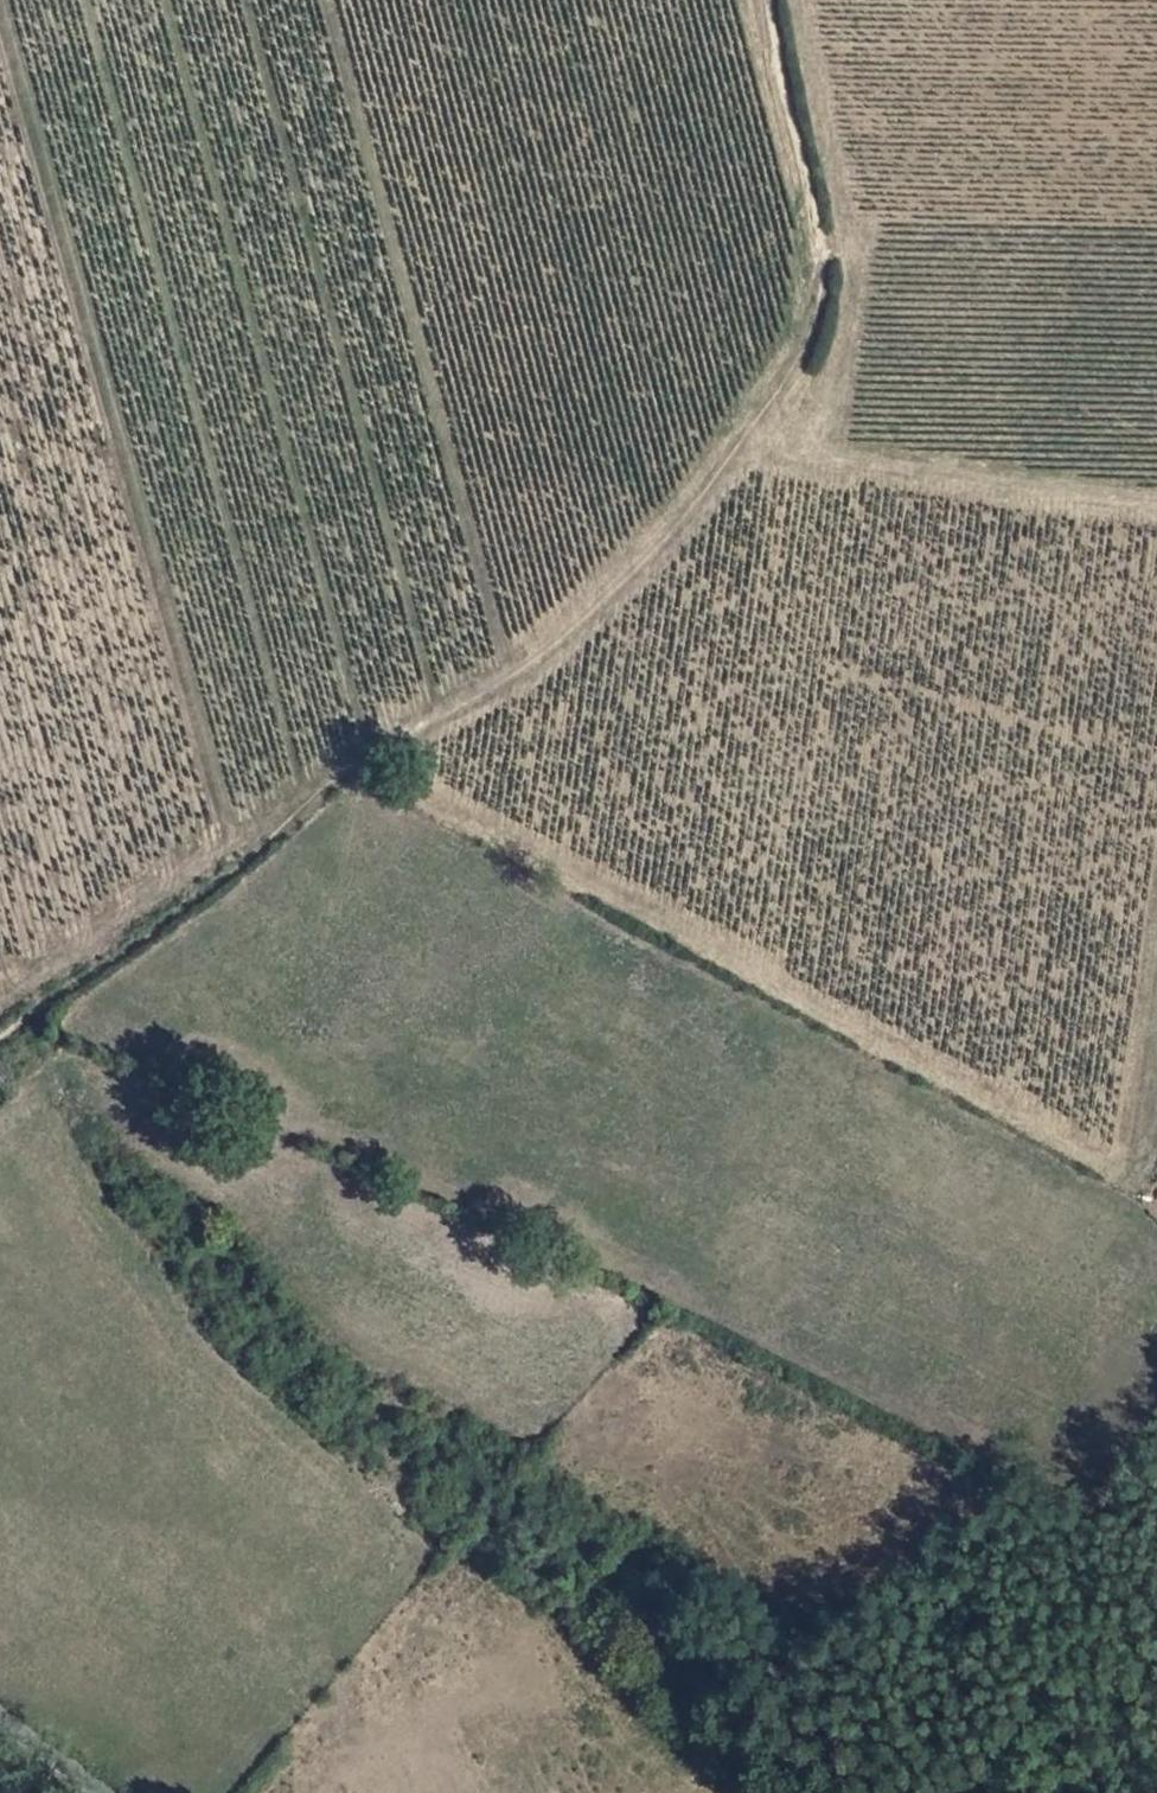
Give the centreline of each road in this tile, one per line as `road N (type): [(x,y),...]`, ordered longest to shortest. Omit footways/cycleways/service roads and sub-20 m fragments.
road 1 (track): [(0,1009),(378,751),(534,669),(706,502),(809,356),(826,296),(771,0)]
road 2 (unclassified): [(0,1715),(118,1792)]

